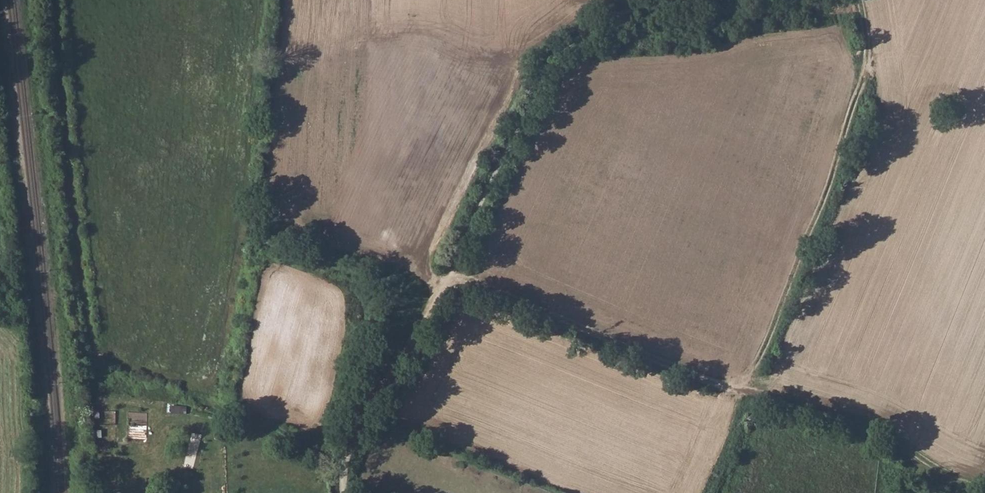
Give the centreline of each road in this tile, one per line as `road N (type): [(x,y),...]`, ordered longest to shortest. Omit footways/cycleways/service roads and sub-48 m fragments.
road 1 (track): [(450,275),(747,394),(869,421),(932,474),(984,490)]
road 2 (track): [(345,492),(339,472),(450,275)]

